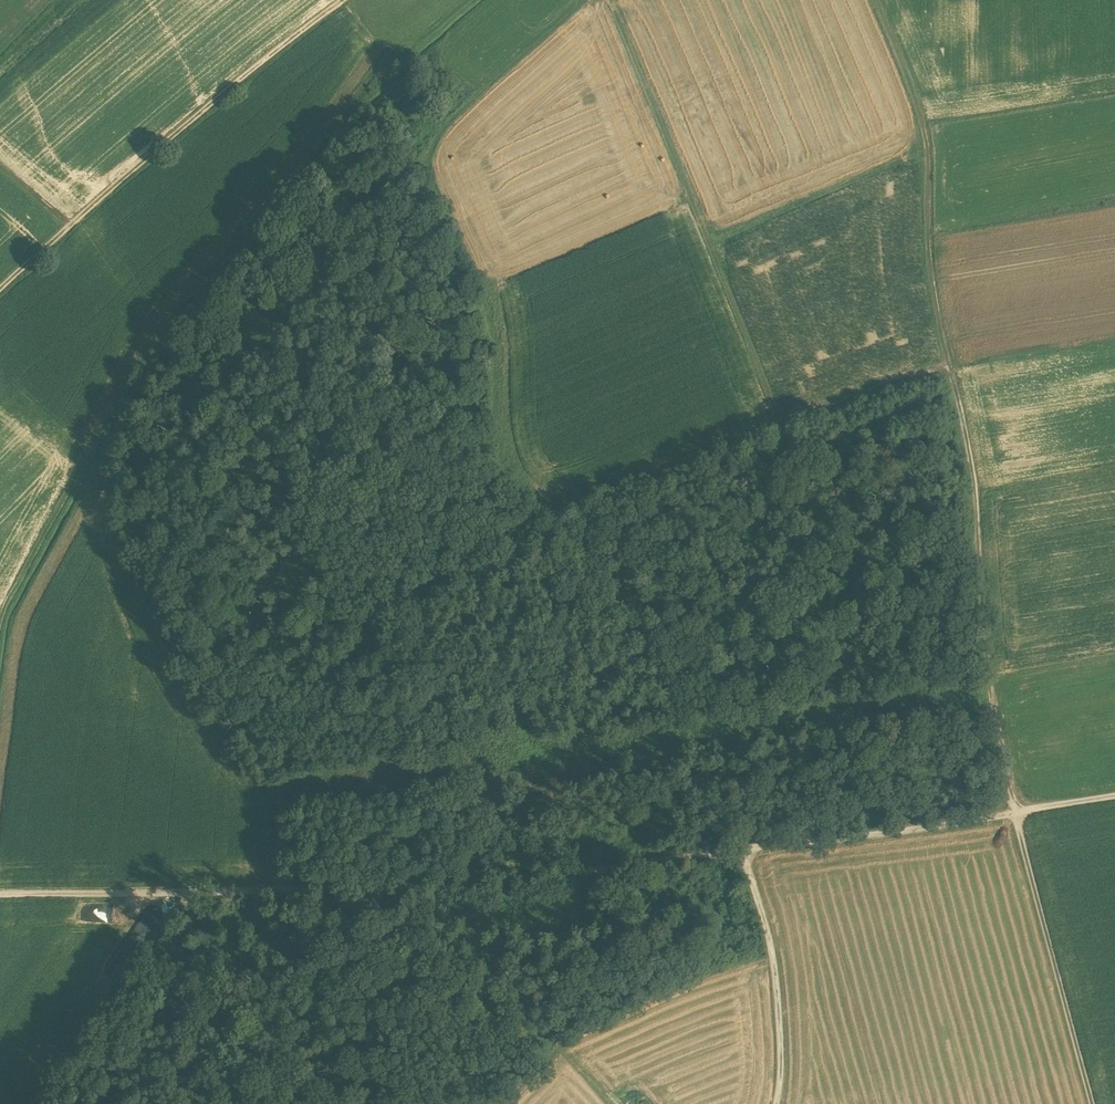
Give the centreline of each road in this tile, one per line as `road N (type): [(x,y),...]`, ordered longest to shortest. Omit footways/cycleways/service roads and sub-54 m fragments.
road 1 (track): [(950,360),(963,416),(981,707),(1091,1103)]
road 2 (track): [(403,890),(598,874),(1114,794)]
road 3 (track): [(139,379),(182,301),(334,138),(331,103),(378,52),(345,0)]
road 4 (track): [(279,891),(275,791),(188,686),(93,467)]
road 5 (track): [(609,0),(783,430)]
road 6 (track): [(409,149),(500,321),(516,489),(543,529)]
road 7 (track): [(543,529),(710,758),(745,854)]
road 8 (track): [(873,0),(924,125),(931,282),(950,360)]
road 9 (track): [(139,379),(177,357),(409,149)]
road 10 (track): [(345,0),(70,224)]
road 11 (track): [(543,529),(655,495),(783,430)]
road 12 (track): [(189,894),(39,1103)]
road 13 (track): [(777,1103),(775,980),(745,854)]
road 14 (track): [(0,685),(10,629),(93,467)]
road 15 (track): [(409,149),(591,0)]
road 16 (track): [(556,1056),(403,890)]
road 17 (track): [(0,897),(189,894)]
road 18 (track): [(950,360),(783,430)]
road 19 (track): [(279,891),(403,890)]

